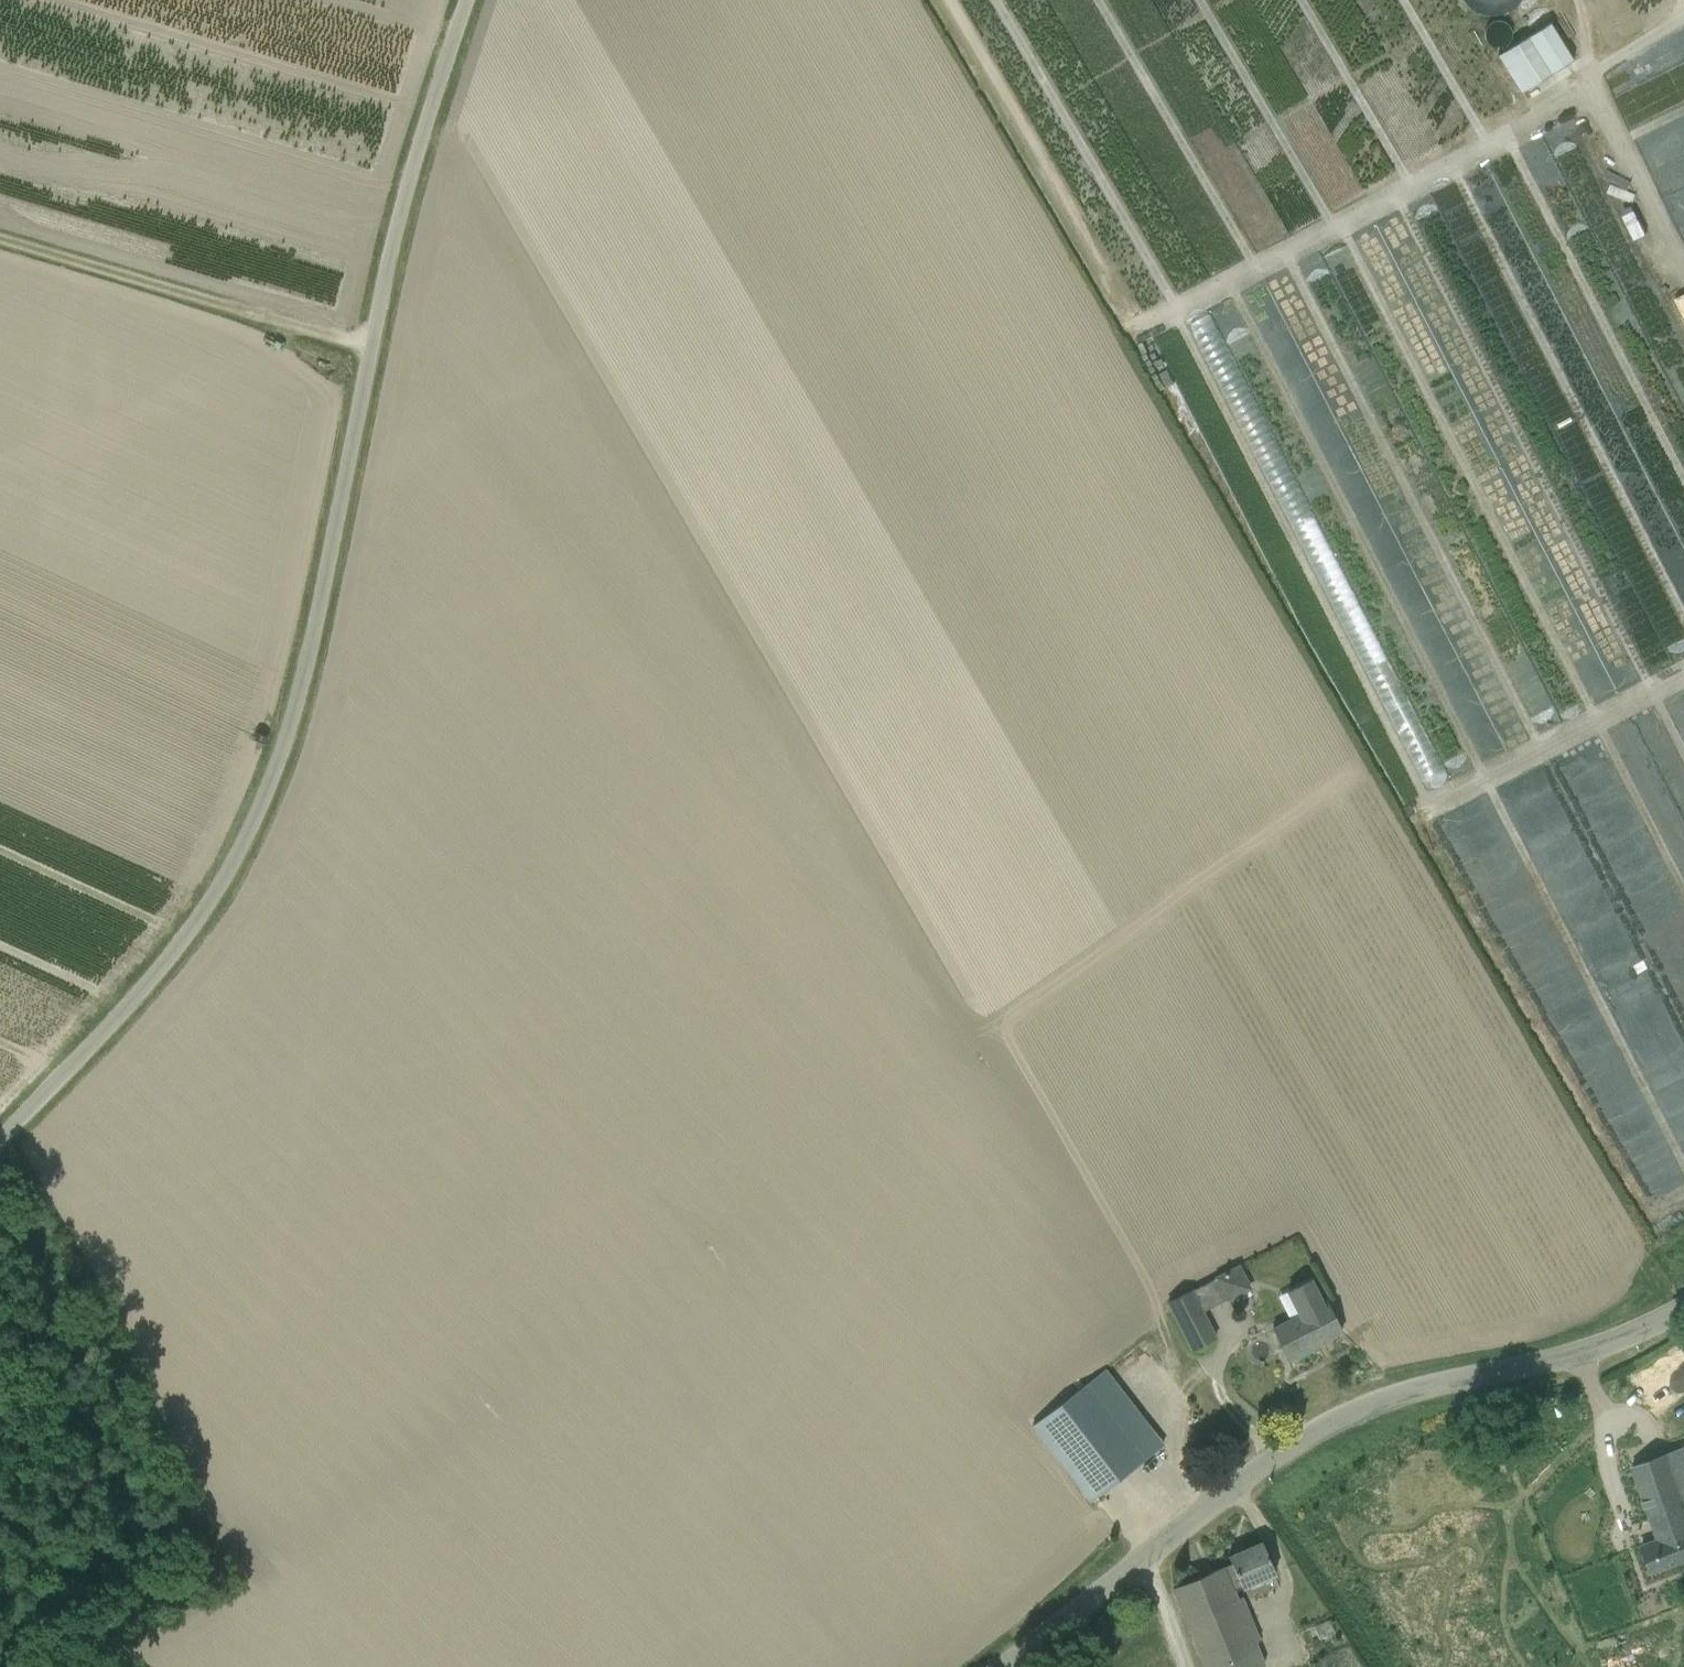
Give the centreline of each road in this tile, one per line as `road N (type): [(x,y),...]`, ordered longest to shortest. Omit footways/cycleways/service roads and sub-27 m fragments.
road 1 (unclassified): [(0,1139),(147,985),(224,882),(261,809),(296,710),(407,185),(467,0)]
road 2 (unclassified): [(995,1666),(1285,1453),(1444,1382),(1606,1361),(1683,1315)]
road 3 (track): [(373,345),(0,246)]

